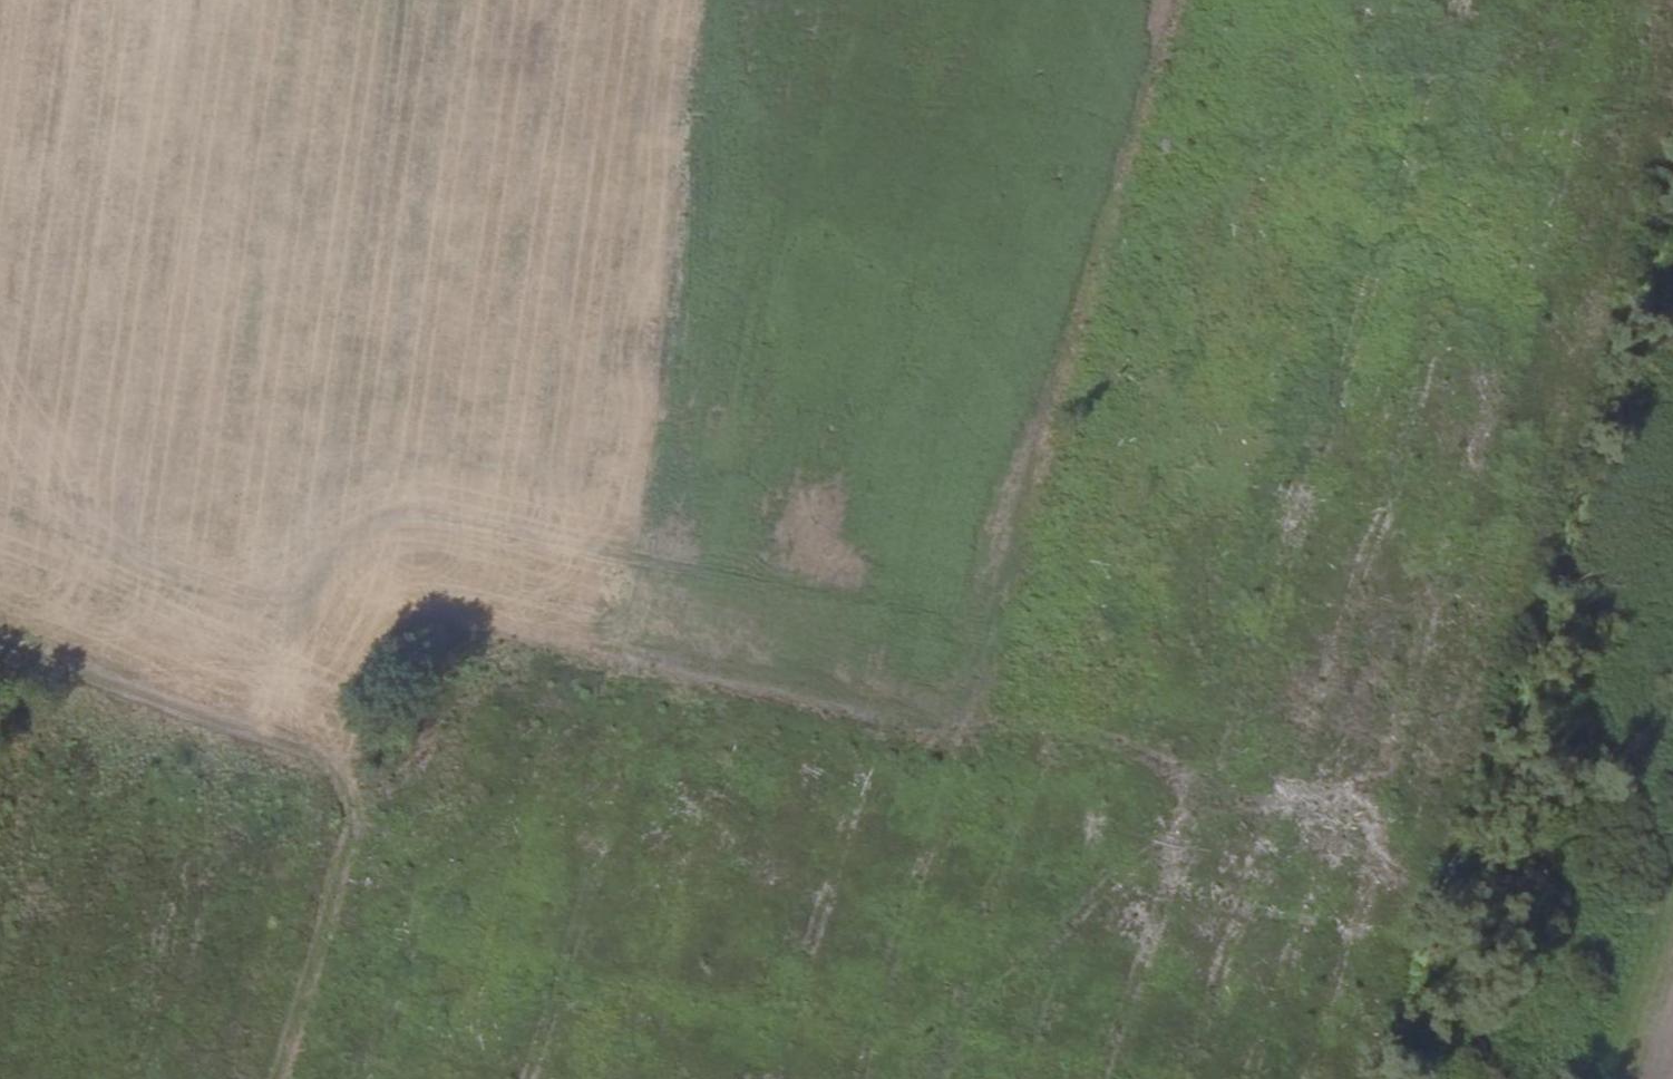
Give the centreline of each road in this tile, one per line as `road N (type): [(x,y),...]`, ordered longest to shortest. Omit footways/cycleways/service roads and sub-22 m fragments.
road 1 (track): [(0,653),(135,711),(361,776)]

